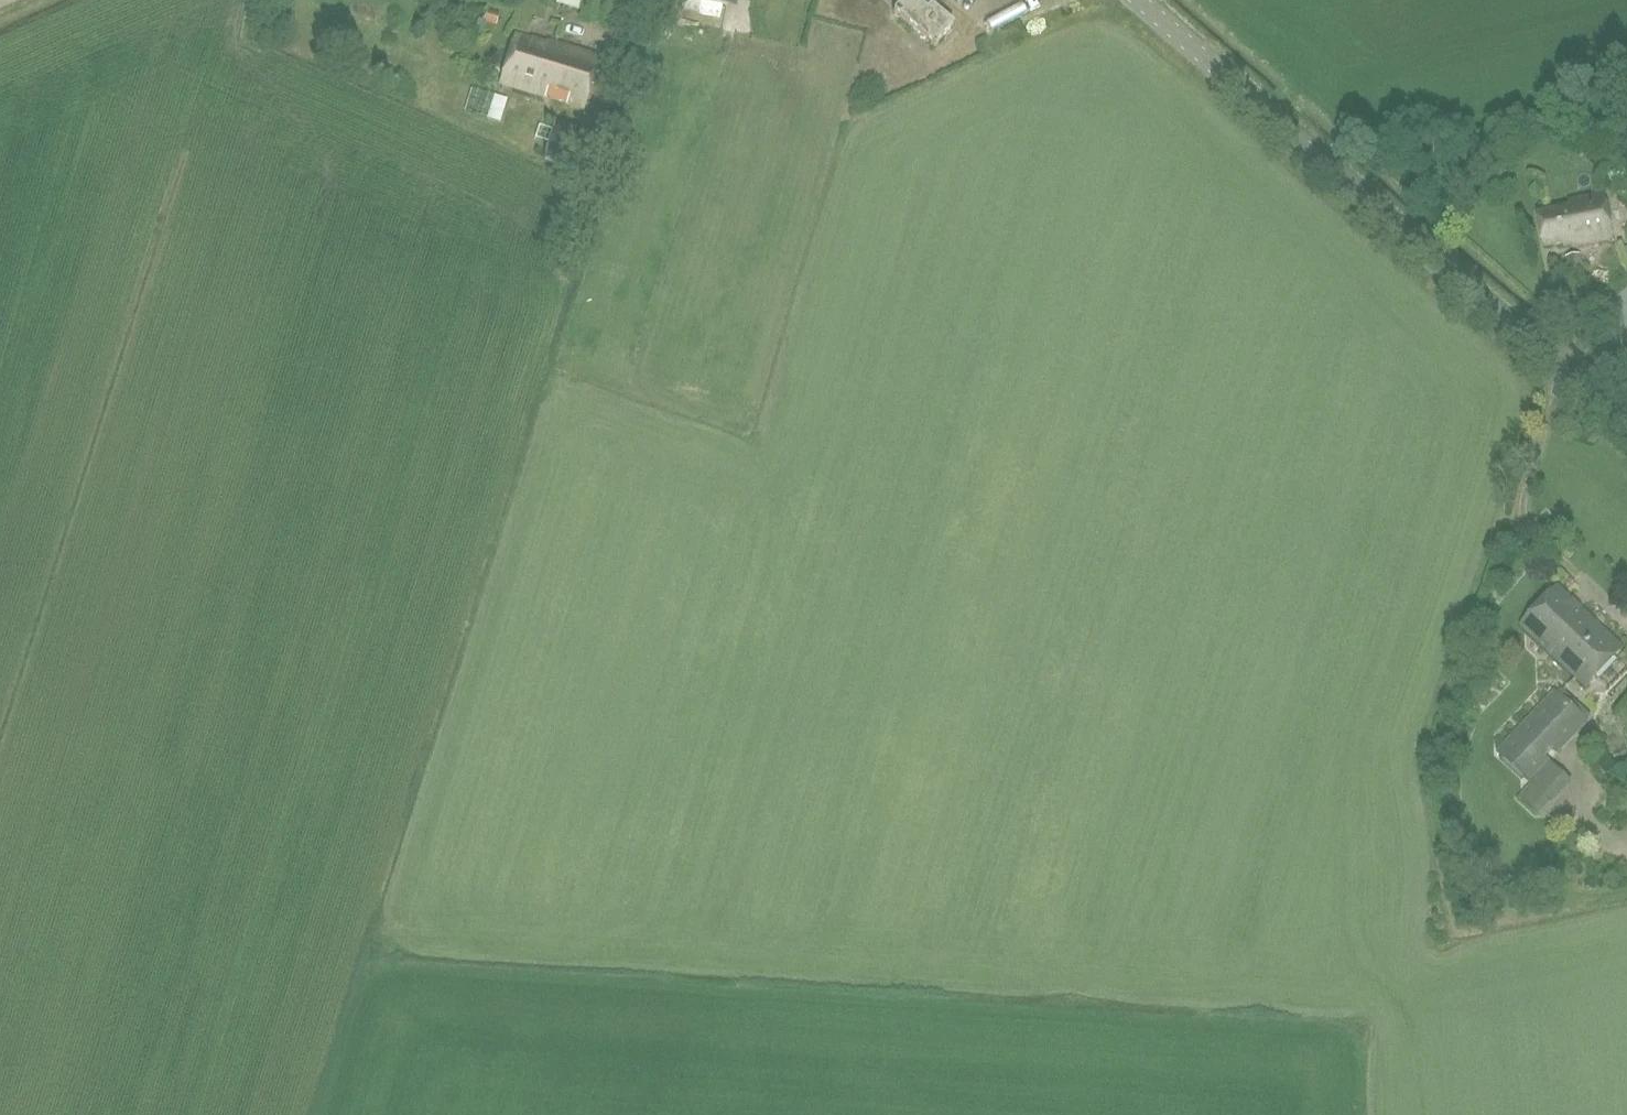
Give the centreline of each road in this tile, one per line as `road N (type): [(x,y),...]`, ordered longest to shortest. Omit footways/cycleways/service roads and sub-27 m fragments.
road 1 (tertiary): [(1626,412),(1141,0)]

